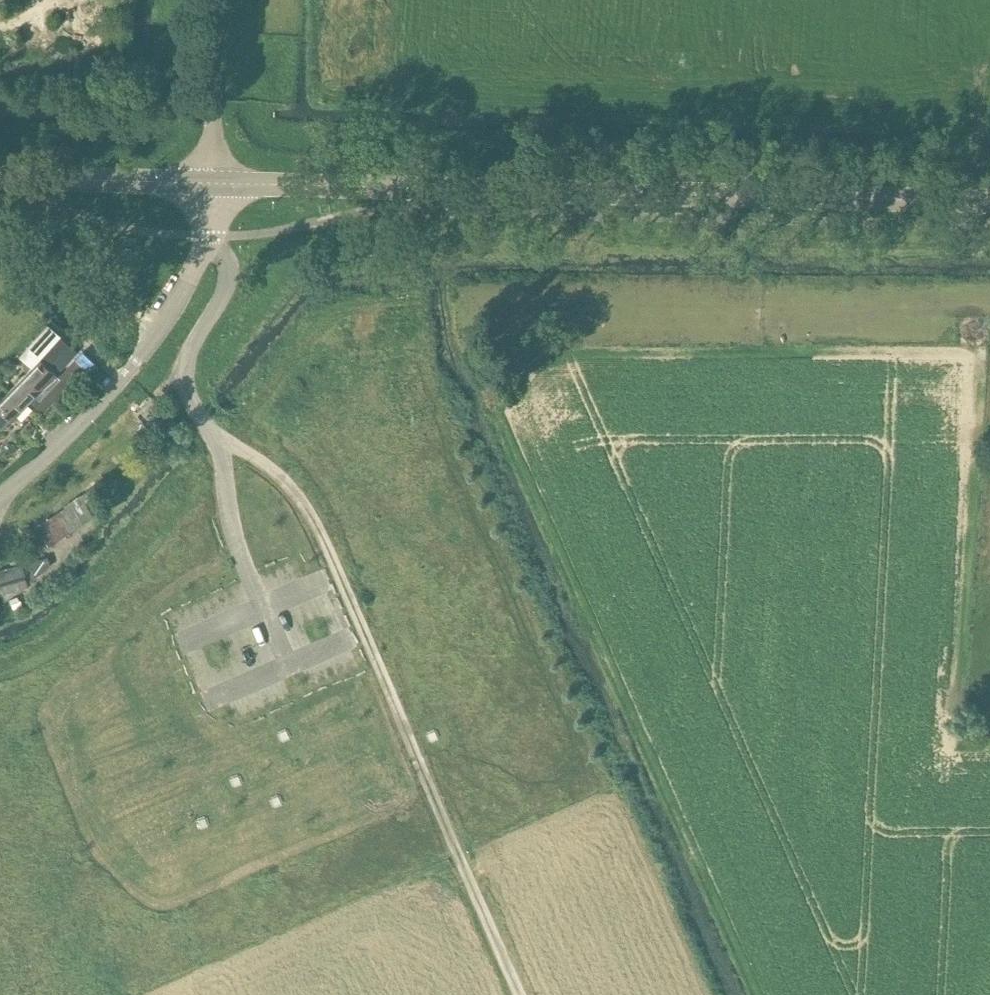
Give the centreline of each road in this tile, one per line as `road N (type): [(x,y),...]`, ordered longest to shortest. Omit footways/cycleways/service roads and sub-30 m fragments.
road 1 (secondary): [(989,197),(213,185)]
road 2 (track): [(202,425),(294,487),(312,511),(518,994)]
road 3 (tertiary): [(0,495),(167,325),(206,237),(213,185)]
road 4 (secondary): [(213,185),(0,180)]
road 5 (unclassified): [(213,185),(222,0)]

